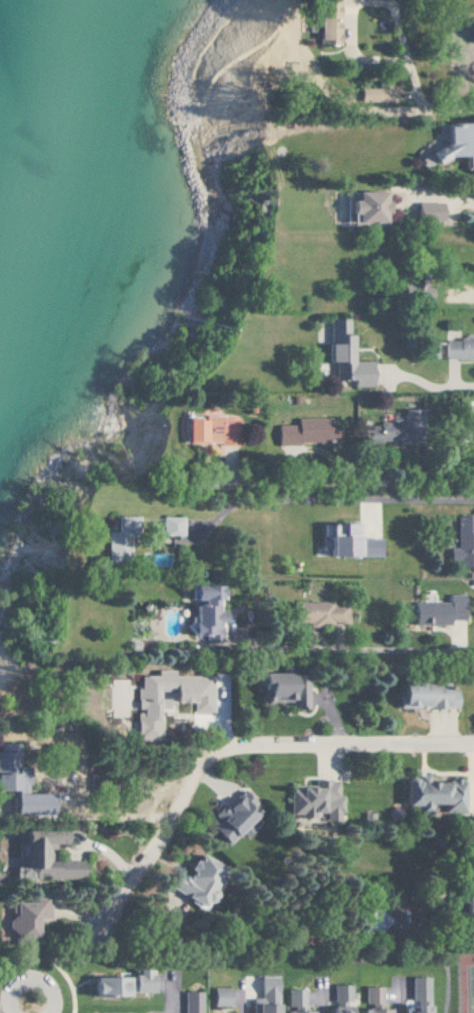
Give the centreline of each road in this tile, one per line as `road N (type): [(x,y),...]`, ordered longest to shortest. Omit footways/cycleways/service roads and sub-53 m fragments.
road 1 (residential): [(473,750),(218,759),(84,947)]
road 2 (residential): [(118,485),(473,491)]

